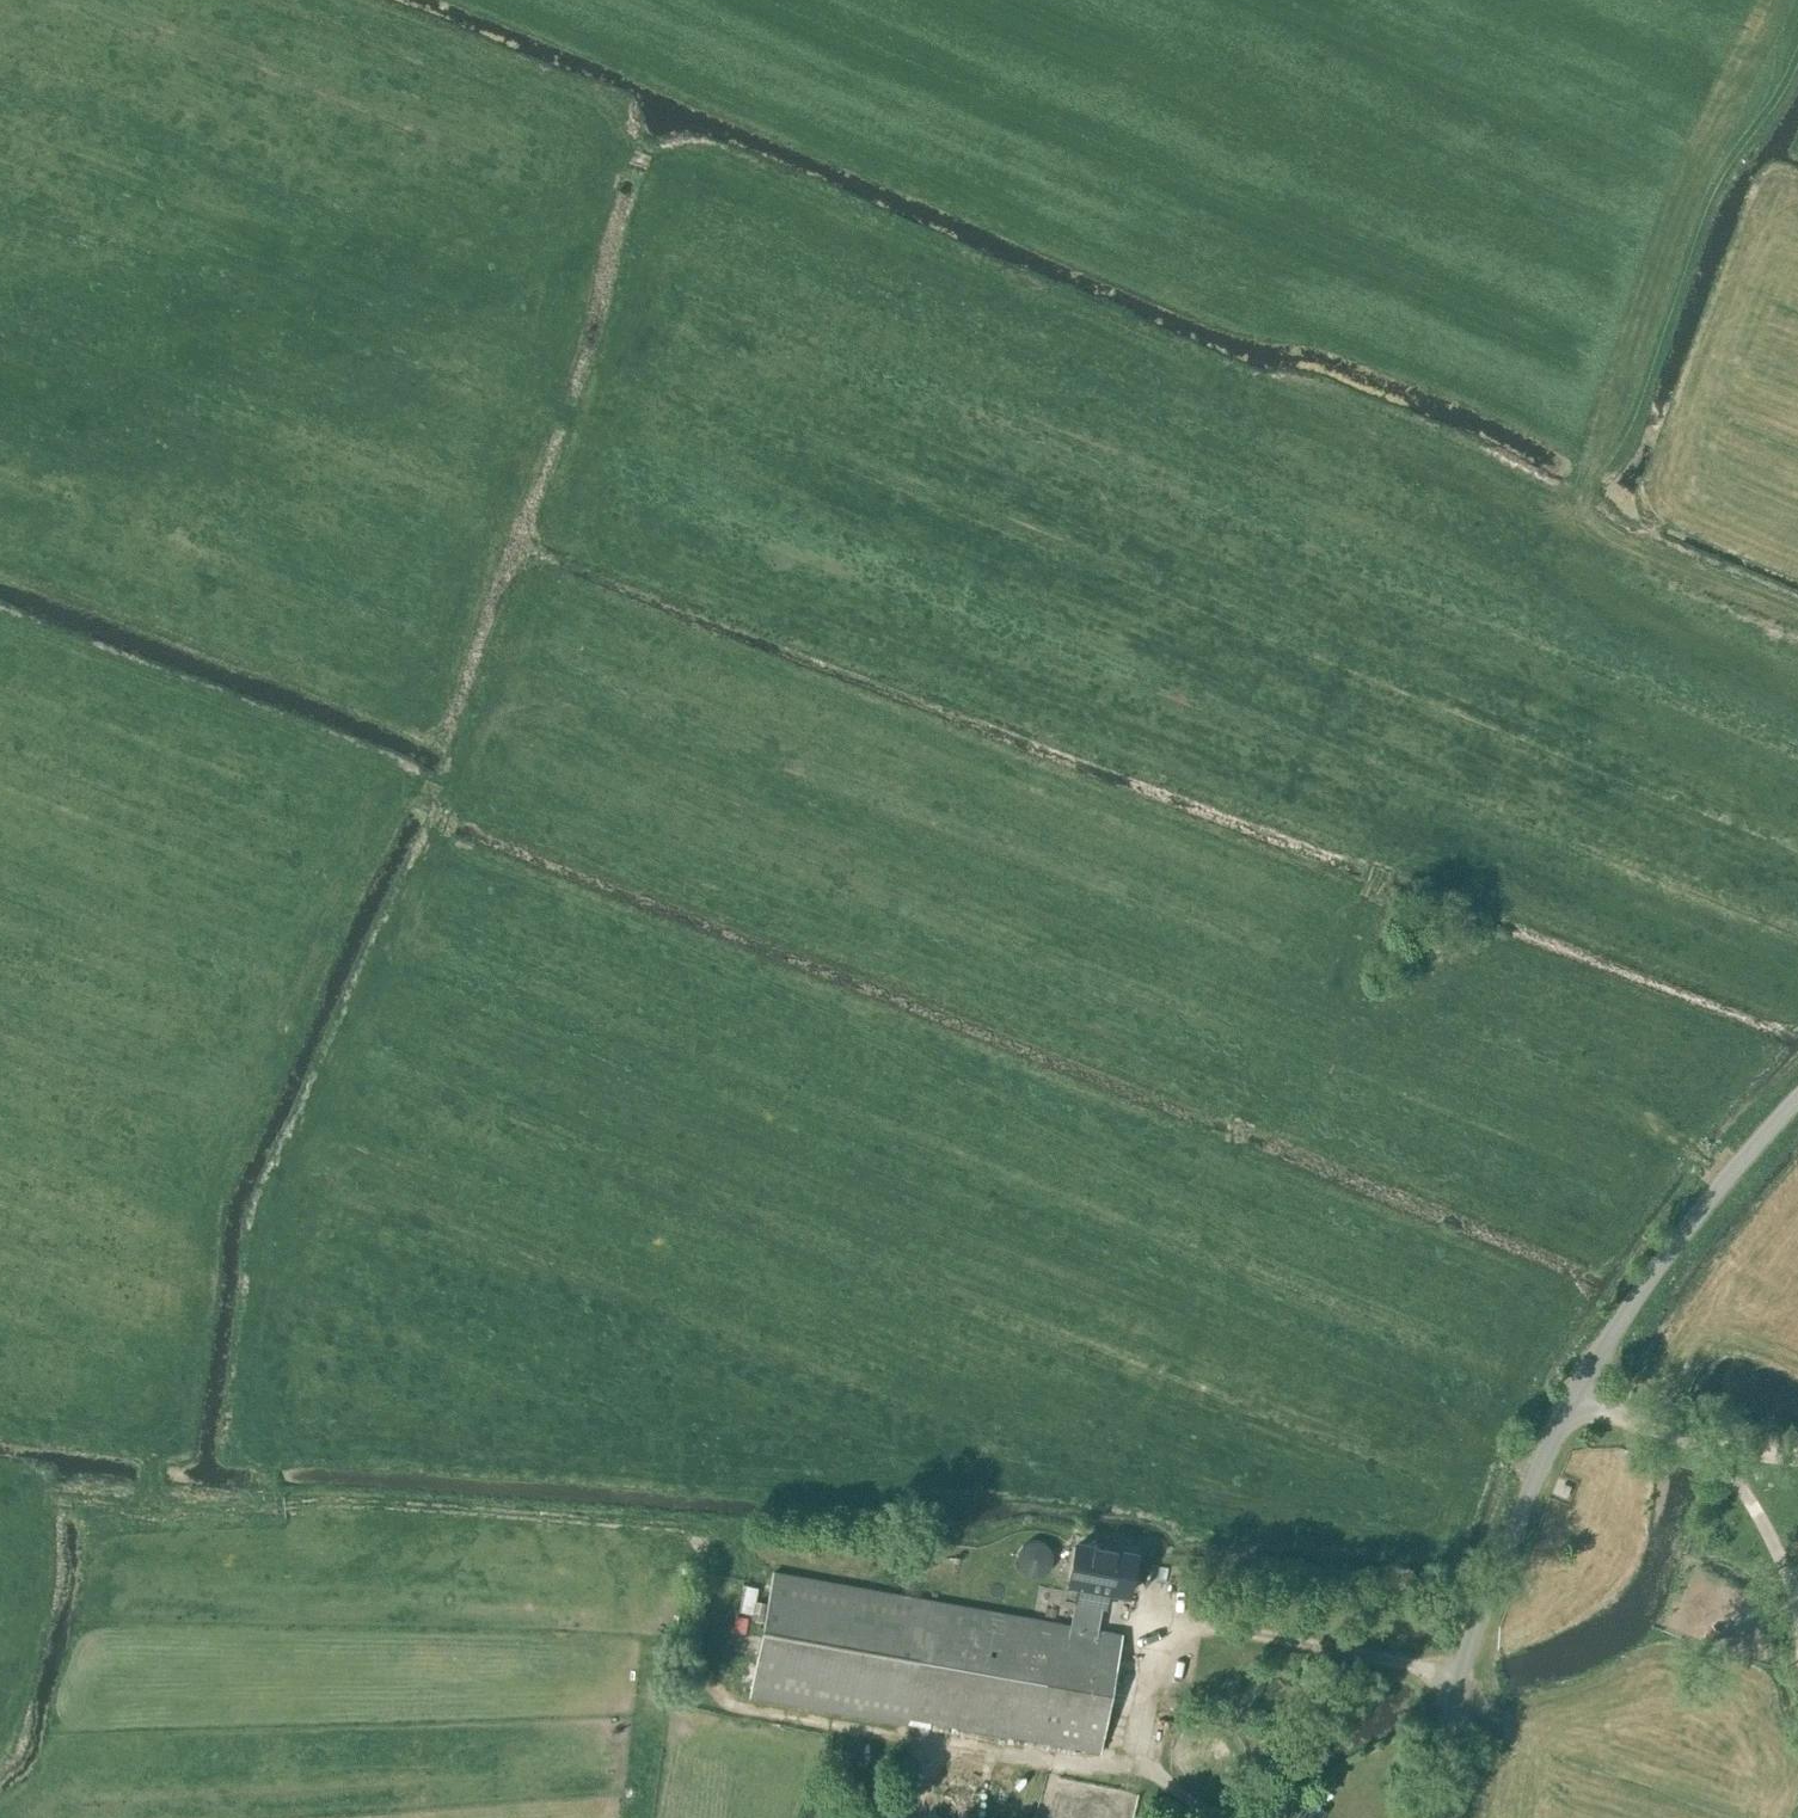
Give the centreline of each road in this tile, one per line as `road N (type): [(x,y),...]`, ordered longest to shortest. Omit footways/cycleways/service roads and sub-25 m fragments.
road 1 (unclassified): [(1434,1817),(1467,1656),(1527,1494),(1575,1399),(1655,1276),(1797,1109)]
road 2 (track): [(1575,1399),(1699,1450),(1730,1474),(1797,1597)]

